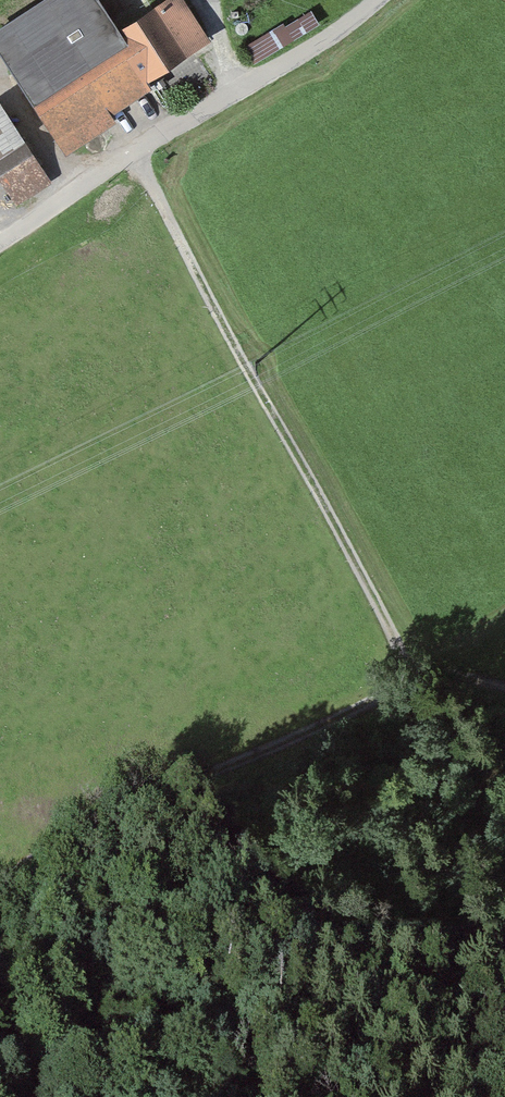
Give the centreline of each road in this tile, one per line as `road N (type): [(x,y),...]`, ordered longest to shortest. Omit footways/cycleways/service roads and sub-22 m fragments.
road 1 (track): [(411,672),(134,150)]
road 2 (track): [(0,890),(129,804),(411,672)]
road 3 (residential): [(0,243),(134,150),(310,51),(377,0)]

